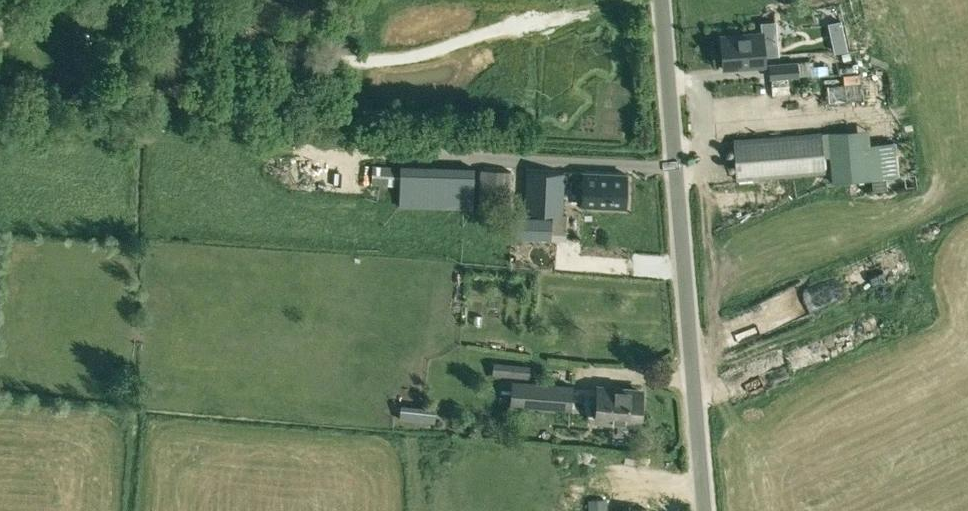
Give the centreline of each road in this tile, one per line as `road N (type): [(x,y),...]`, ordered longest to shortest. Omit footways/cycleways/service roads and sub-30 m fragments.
road 1 (unclassified): [(704,510),(664,0)]

